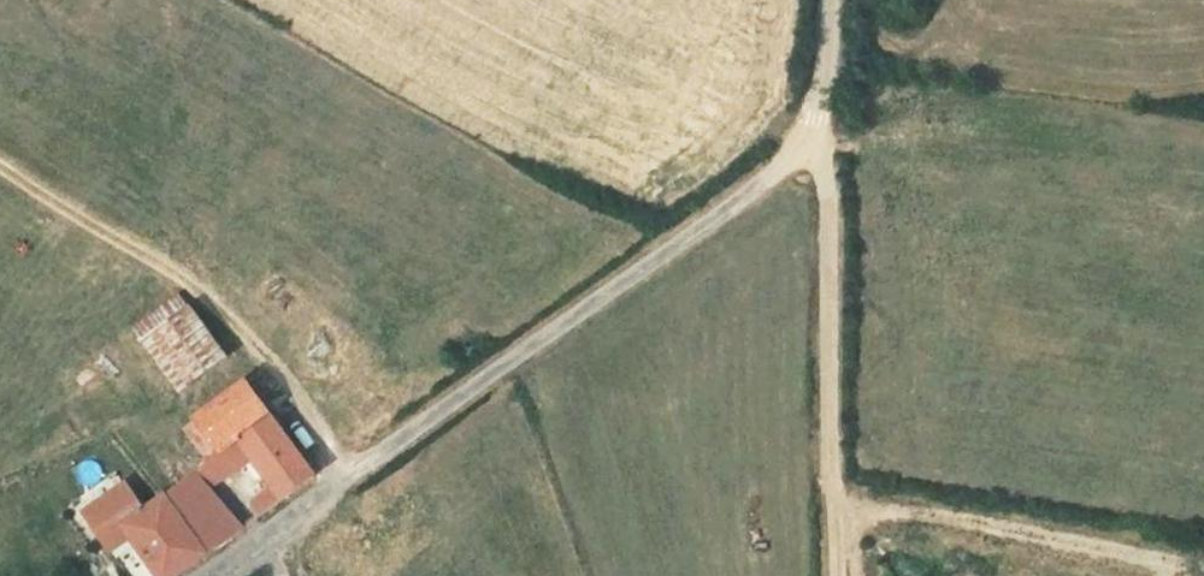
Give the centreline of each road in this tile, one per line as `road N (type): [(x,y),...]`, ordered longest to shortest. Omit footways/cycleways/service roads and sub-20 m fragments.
road 1 (residential): [(825,0),(814,135),(204,575)]
road 2 (track): [(0,163),(73,215),(208,288),(352,469)]
road 3 (track): [(814,135),(826,273),(833,575)]

